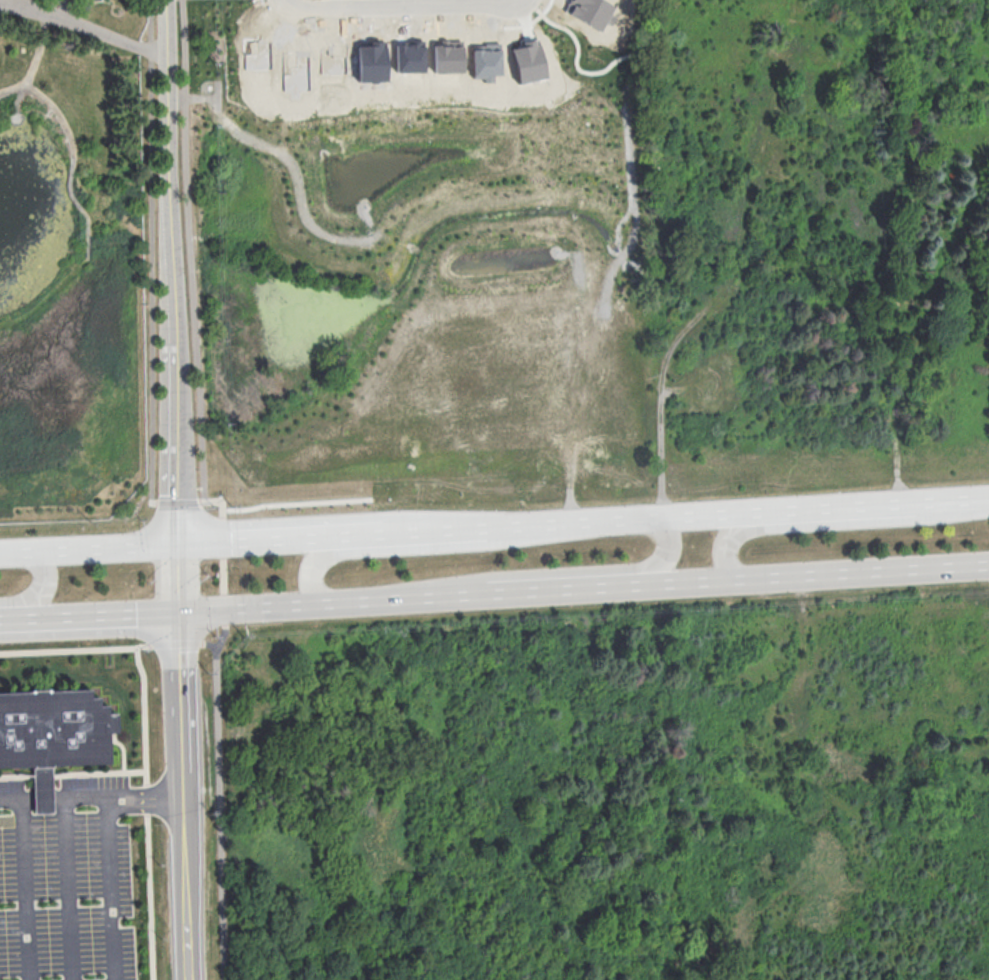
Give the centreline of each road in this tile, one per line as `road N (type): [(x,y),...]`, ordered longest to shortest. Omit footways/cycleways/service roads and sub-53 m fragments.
road 1 (tertiary): [(181,541),(167,0)]
road 2 (track): [(666,514),(662,378),(669,352),(722,292),(737,261),(791,31)]
road 3 (secondary): [(570,519),(181,541)]
road 4 (tertiary): [(192,979),(182,613)]
road 5 (track): [(898,500),(894,405),(912,373),(937,258),(988,163)]
road 6 (secondary): [(602,517),(536,538),(323,555),(310,585),(335,604)]
road 7 (secondary): [(415,600),(754,580)]
road 8 (secondary): [(988,501),(931,518),(742,530),(725,550),(736,581)]
road 9 (secondary): [(415,600),(483,576),(655,565),(670,544),(658,514)]
road 10 (secondary): [(754,580),(988,566)]
road 11 (residential): [(515,0),(312,10),(289,0)]
road 12 (track): [(802,577),(803,680),(784,797)]
road 13 (track): [(570,519),(586,359),(598,323)]
road 14 (secondary): [(939,498),(754,509)]
road 15 (secondary): [(0,621),(182,613)]
road 16 (secondary): [(182,613),(335,604)]
road 17 (secondary): [(181,541),(41,548)]

